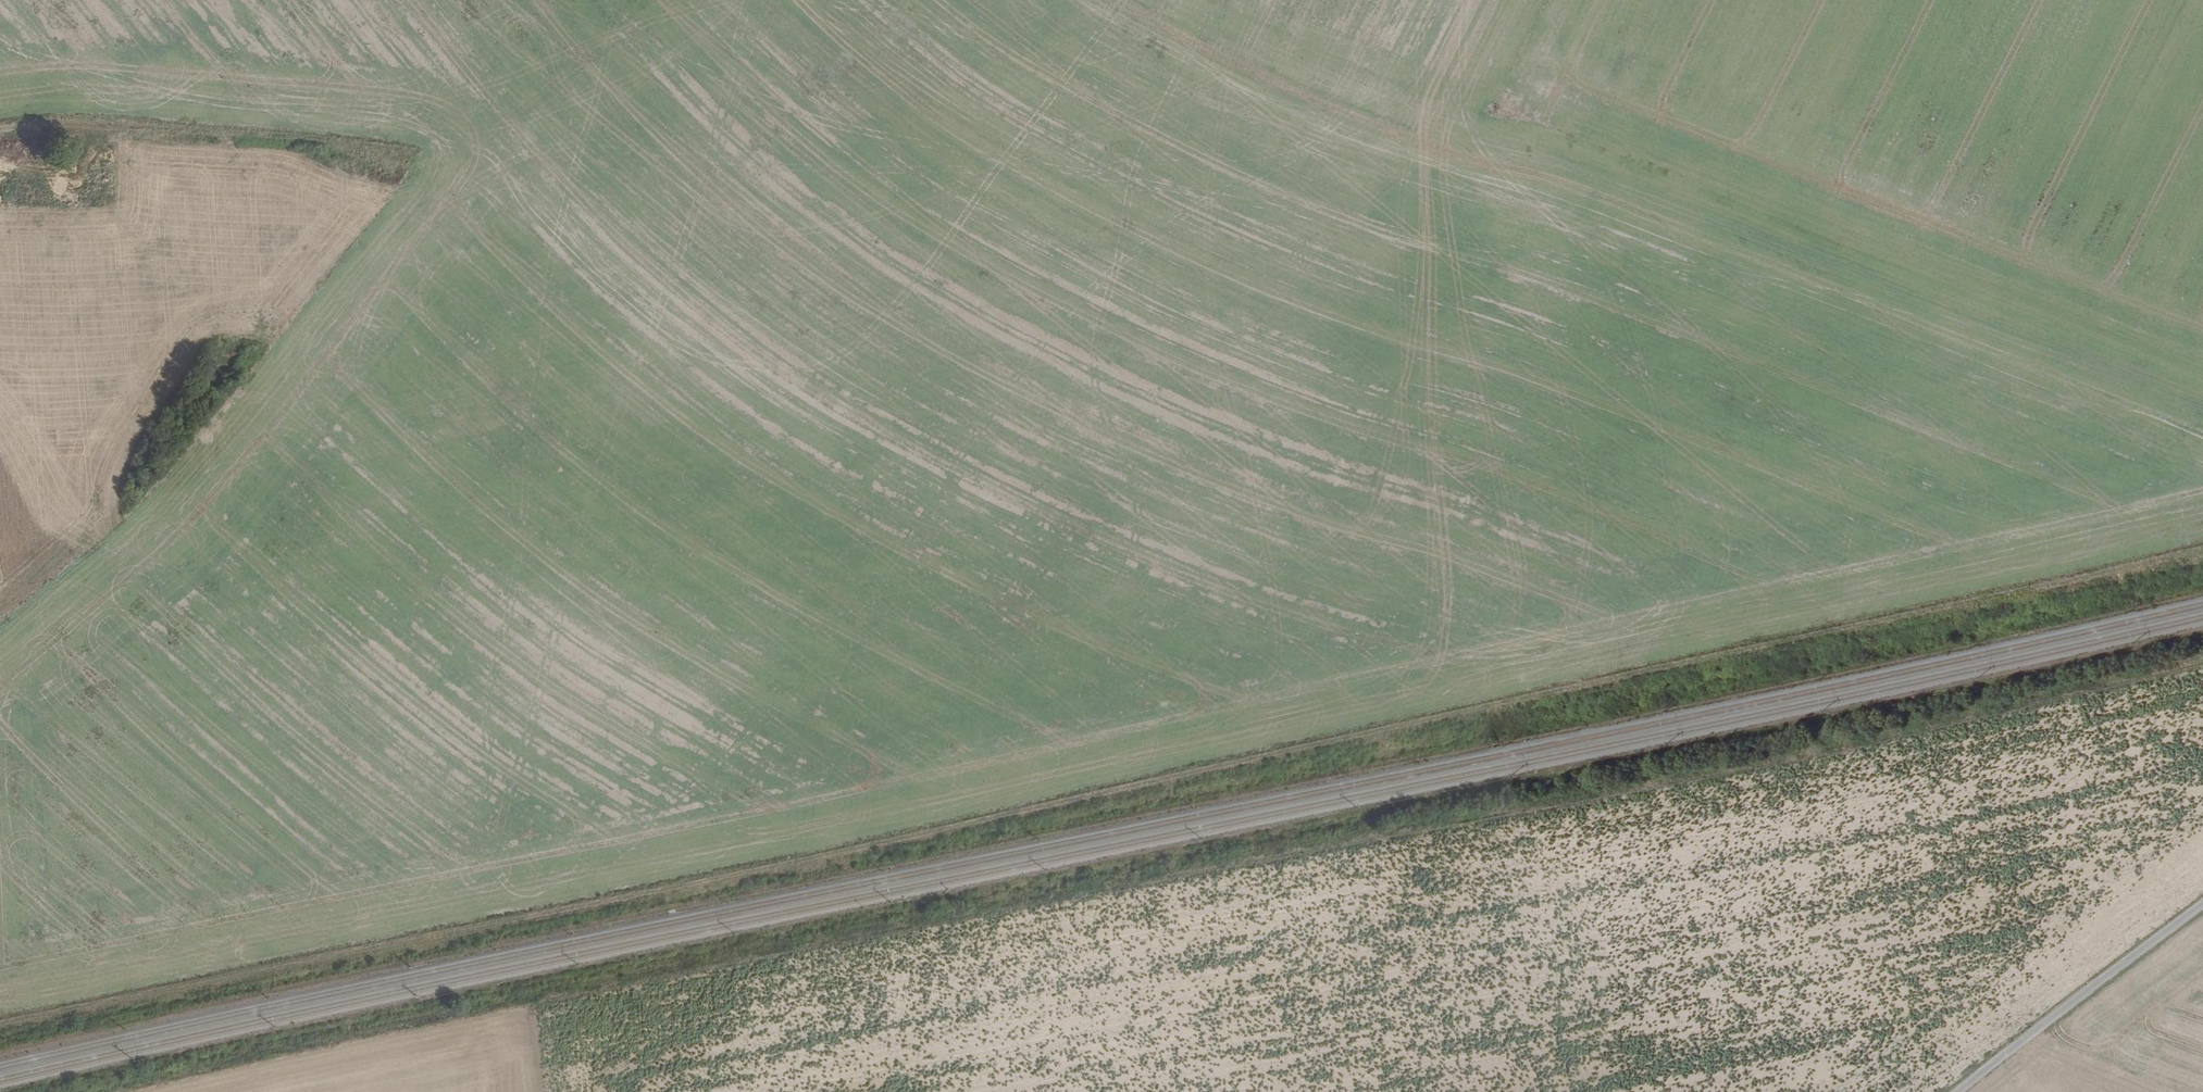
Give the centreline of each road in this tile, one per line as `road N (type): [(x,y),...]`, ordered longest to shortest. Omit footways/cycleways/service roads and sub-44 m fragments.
road 1 (track): [(358,154),(145,130),(0,133)]
road 2 (track): [(2202,900),(1955,1091)]

